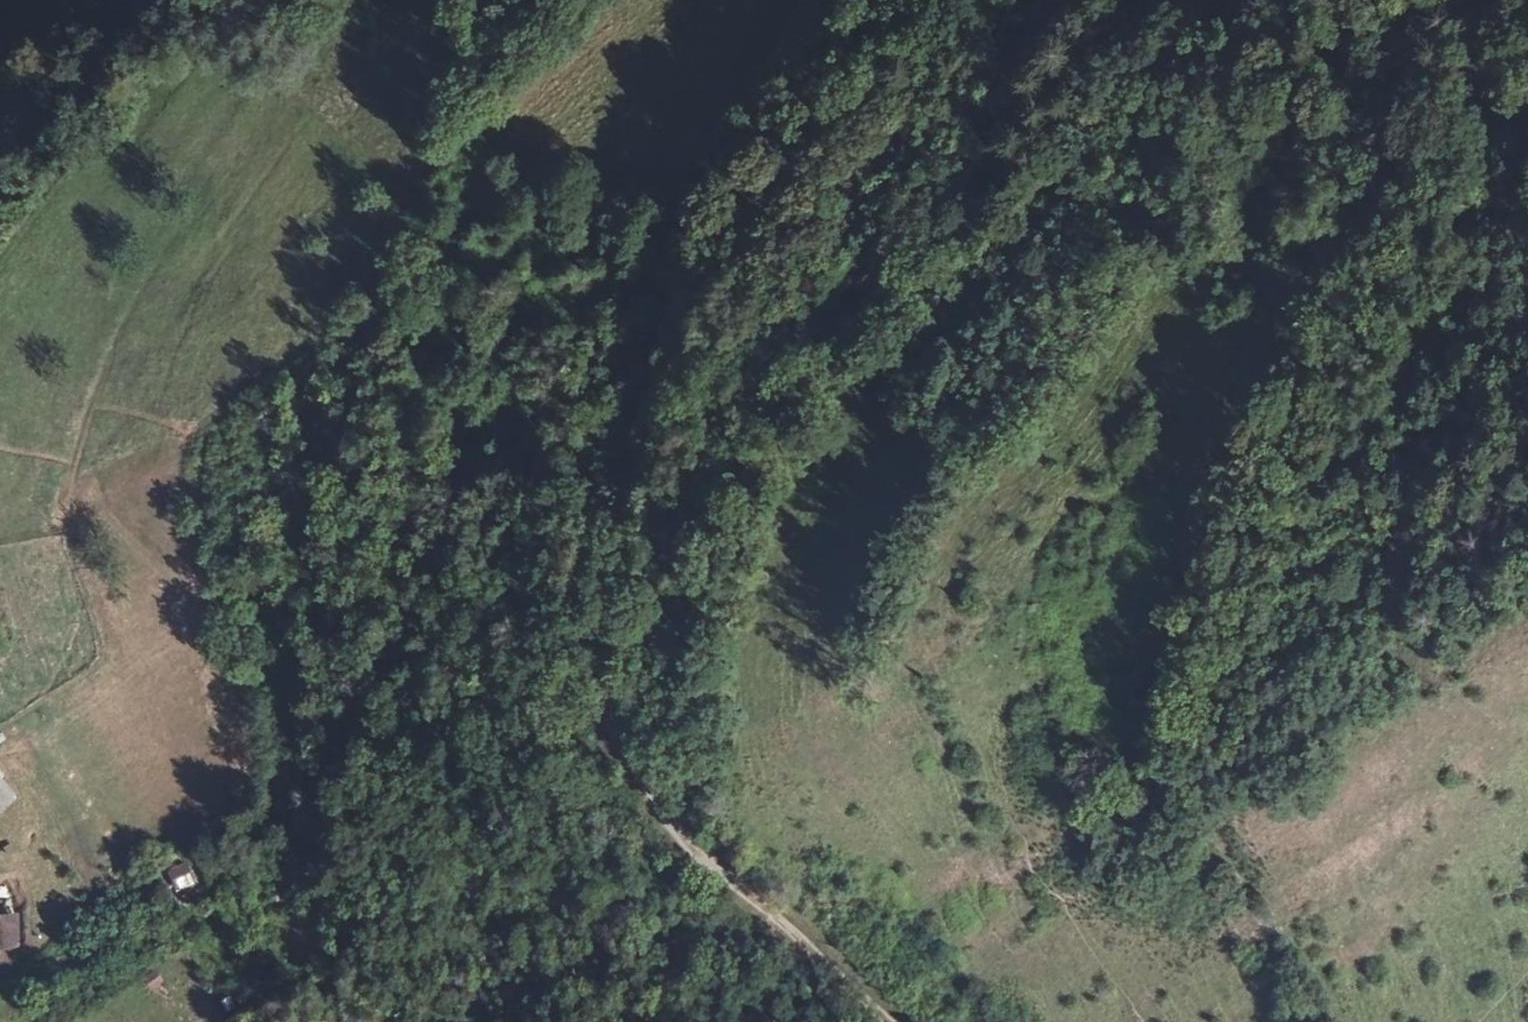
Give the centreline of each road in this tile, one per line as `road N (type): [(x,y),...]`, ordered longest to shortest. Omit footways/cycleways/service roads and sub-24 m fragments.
road 1 (track): [(818,0),(712,193),(663,315),(611,648),(660,807),(888,1021)]
road 2 (track): [(0,722),(27,706),(64,647),(72,617),(63,565)]

